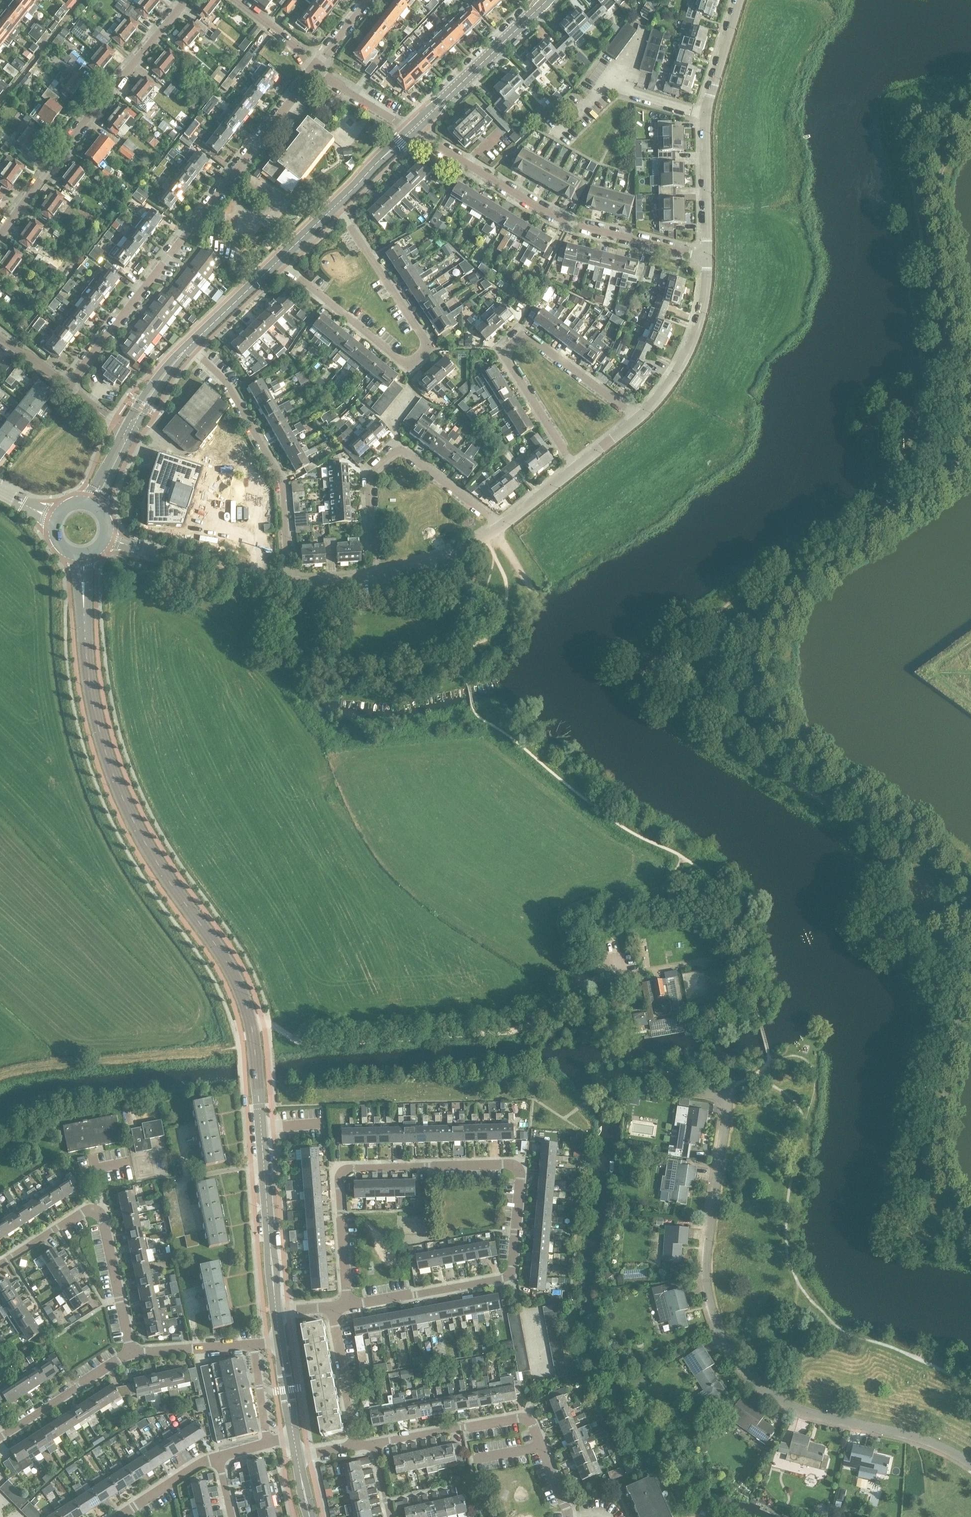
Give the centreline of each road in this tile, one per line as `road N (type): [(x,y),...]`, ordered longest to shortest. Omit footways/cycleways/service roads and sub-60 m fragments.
road 1 (tertiary): [(277,1311),(250,1015),(217,946),(171,885),(115,780),(92,696),(84,604)]
road 2 (residential): [(348,1307),(510,1276),(516,1169),(343,1173),(347,1292)]
road 3 (residential): [(970,1466),(909,1433),(784,1401),(743,1372),(719,1340),(703,1262),(724,1094)]
road 4 (residential): [(67,386),(317,68)]
road 5 (residential): [(335,206),(423,336),(418,359),(399,360),(279,261)]
road 6 (track): [(253,1028),(276,1028),(311,1046),(507,1033),(589,985)]
road 7 (residential): [(706,258),(548,214),(412,130)]
road 8 (residential): [(573,467),(502,350),(524,333),(639,418)]
road 9 (residential): [(0,234),(184,0)]
road 10 (residential): [(290,583),(280,477),(229,383),(188,347)]
road 11 (residential): [(706,258),(705,112),(738,0)]
road 12 (residential): [(374,576),(370,476),(397,453),(488,517),(494,530)]
road 13 (residential): [(0,1267),(83,1214),(96,1214),(131,1352)]
road 14 (tertiary): [(412,130),(548,0)]
road 15 (residential): [(639,418),(682,359),(706,258)]
road 16 (residential): [(131,1352),(0,1438)]
road 17 (residential): [(527,1421),(376,1445)]
road 18 (residential): [(148,551),(290,583)]
road 19 (track): [(589,985),(730,954)]
road 20 (residential): [(357,1446),(334,1309)]
road 21 (residential): [(374,576),(494,530)]
road 22 (tertiary): [(188,347),(279,261)]
road 23 (residential): [(255,1344),(131,1352)]

